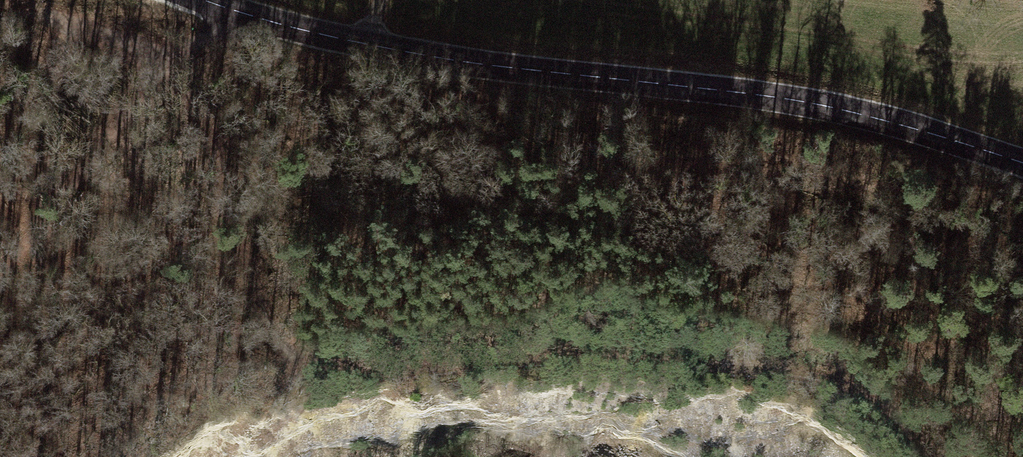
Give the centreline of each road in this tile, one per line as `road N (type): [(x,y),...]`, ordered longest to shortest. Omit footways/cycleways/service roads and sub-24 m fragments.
road 1 (track): [(162,68),(191,93),(220,154),(256,303),(279,340),(321,365),(407,369),(603,355),(784,367),(885,404),(941,456)]
road 2 (tertiary): [(1022,161),(869,116),(364,37),(210,0)]
road 3 (track): [(205,0),(162,68),(0,261)]

